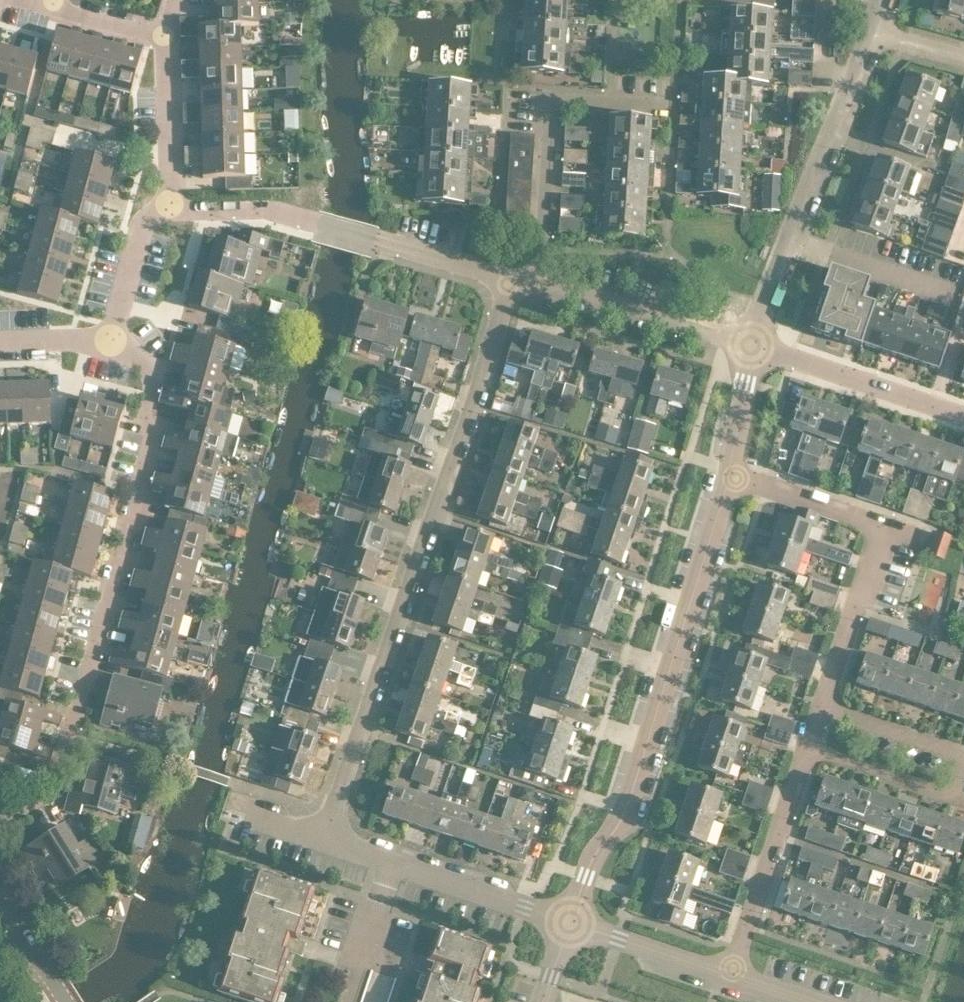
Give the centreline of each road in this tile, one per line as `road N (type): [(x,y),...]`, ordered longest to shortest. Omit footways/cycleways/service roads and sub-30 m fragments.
road 1 (residential): [(730,971),(883,527),(730,477)]
road 2 (residential): [(324,837),(510,280)]
road 3 (residential): [(52,789),(138,491),(127,470),(153,377),(115,334)]
road 4 (residential): [(570,919),(600,844),(629,801),(730,477)]
road 5 (residential): [(752,344),(873,32)]
road 6 (residential): [(538,279),(551,95),(677,99)]
road 7 (residential): [(752,344),(538,279)]
road 8 (residential): [(963,415),(752,344)]
road 9 (residential): [(570,919),(396,861)]
road 10 (residential): [(148,207),(170,151),(166,34)]
road 11 (residential): [(323,222),(275,210),(148,207)]
road 12 (residential): [(730,971),(570,919)]
road 13 (residential): [(396,861),(351,1001)]
road 14 (residential): [(510,280),(375,238)]
road 15 (residential): [(730,477),(752,344)]
road 16 (residential): [(115,334),(148,207)]
road 17 (tertiary): [(66,1001),(0,900)]

